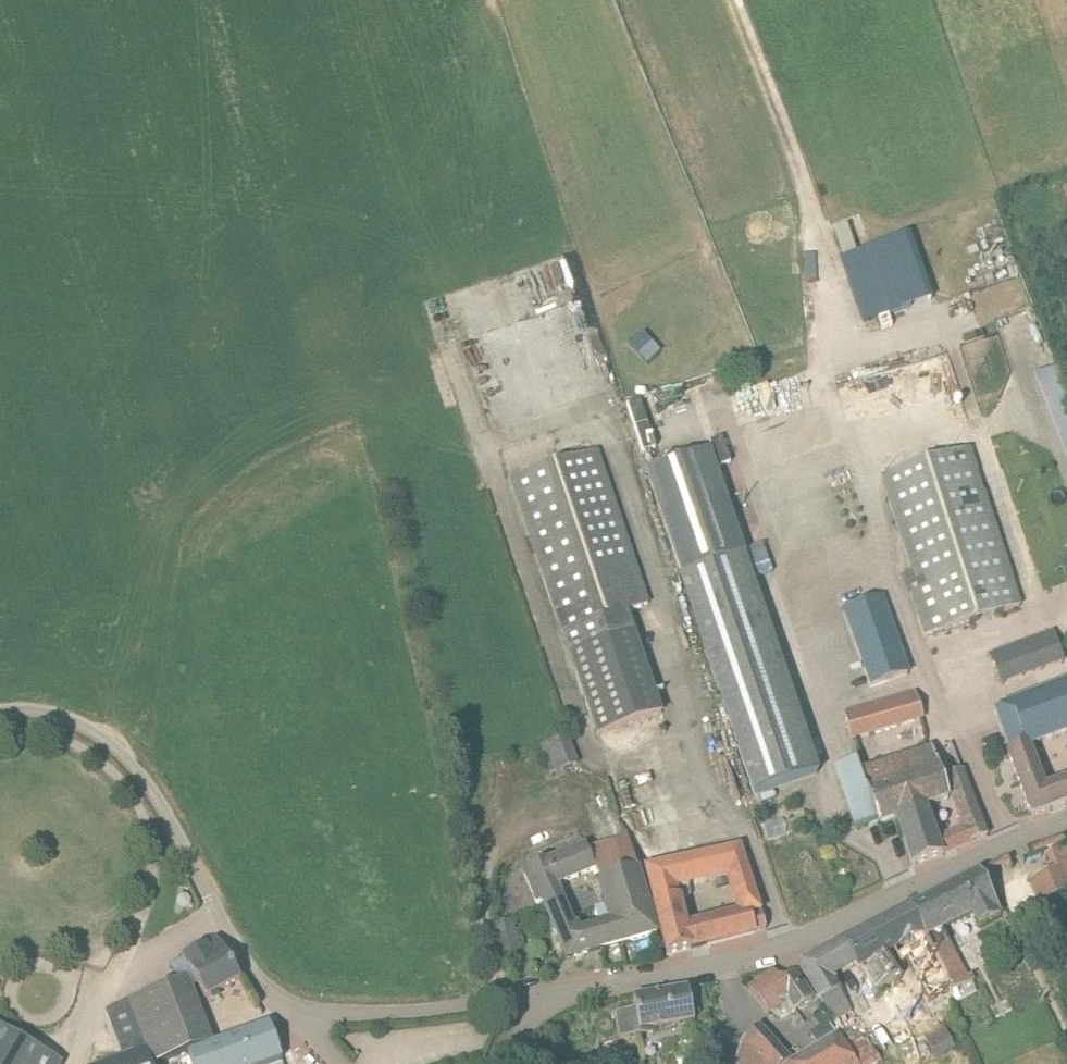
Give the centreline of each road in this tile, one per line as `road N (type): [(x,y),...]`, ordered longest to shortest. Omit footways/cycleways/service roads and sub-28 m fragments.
road 1 (unclassified): [(549,999),(773,949),(1066,817)]
road 2 (unclassified): [(291,1013),(246,962),(159,802),(121,752),(70,718),(0,710)]
road 3 (unclassified): [(291,1013),(549,999)]

